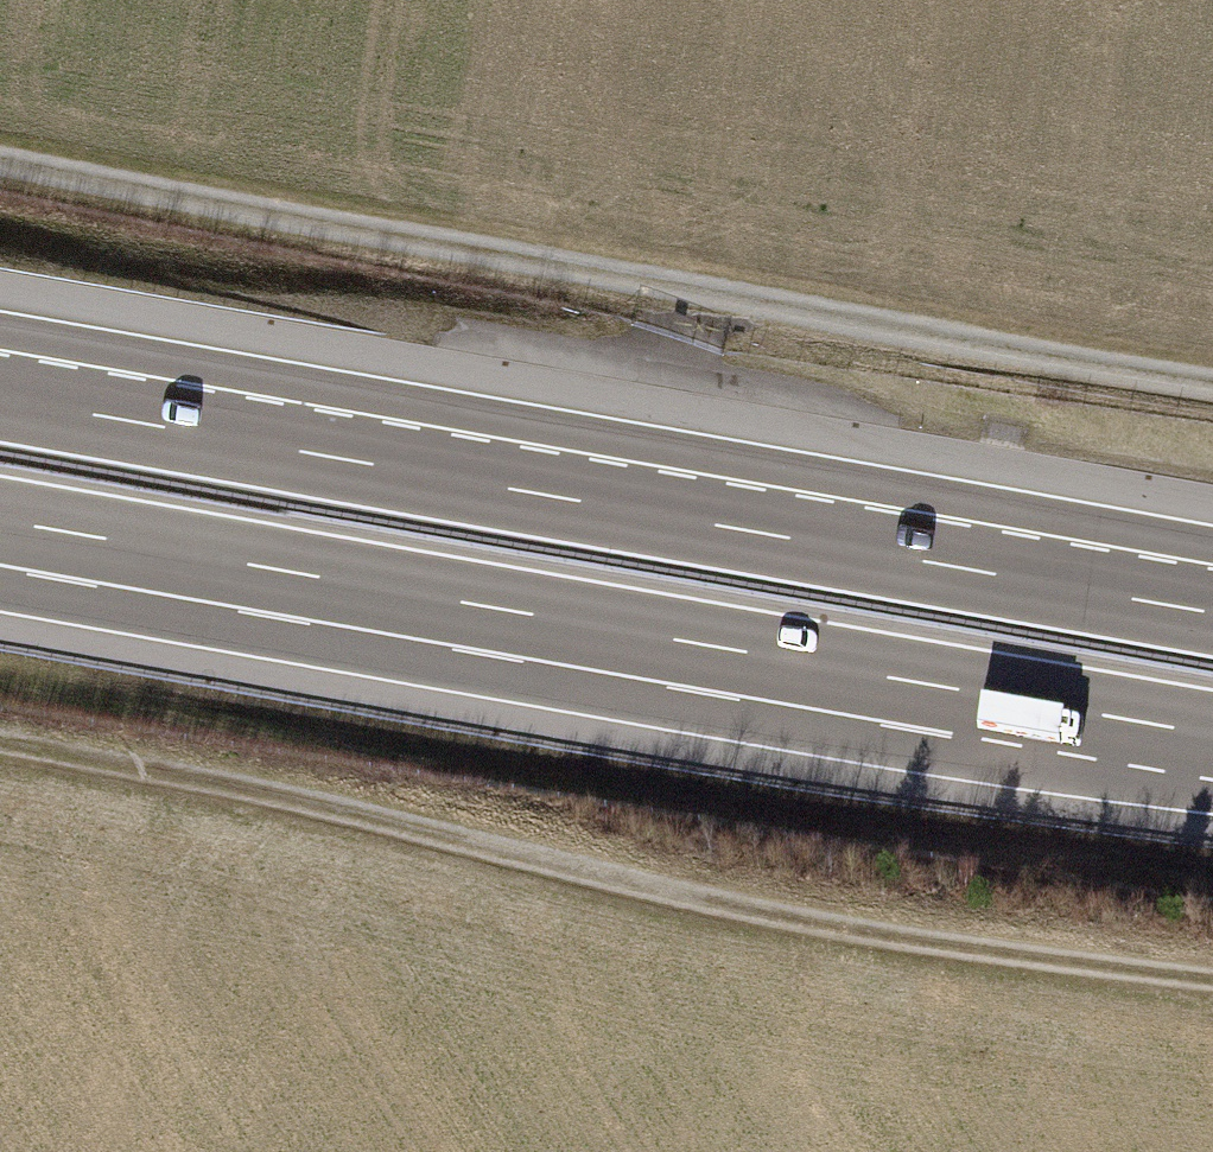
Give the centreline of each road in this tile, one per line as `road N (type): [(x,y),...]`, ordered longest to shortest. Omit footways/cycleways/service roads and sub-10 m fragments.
road 1 (track): [(1212,990),(800,932),(96,755),(0,739)]
road 2 (track): [(0,161),(1212,380)]
road 3 (motorway): [(0,520),(1212,734)]
road 4 (motorway): [(1212,612),(0,399)]

